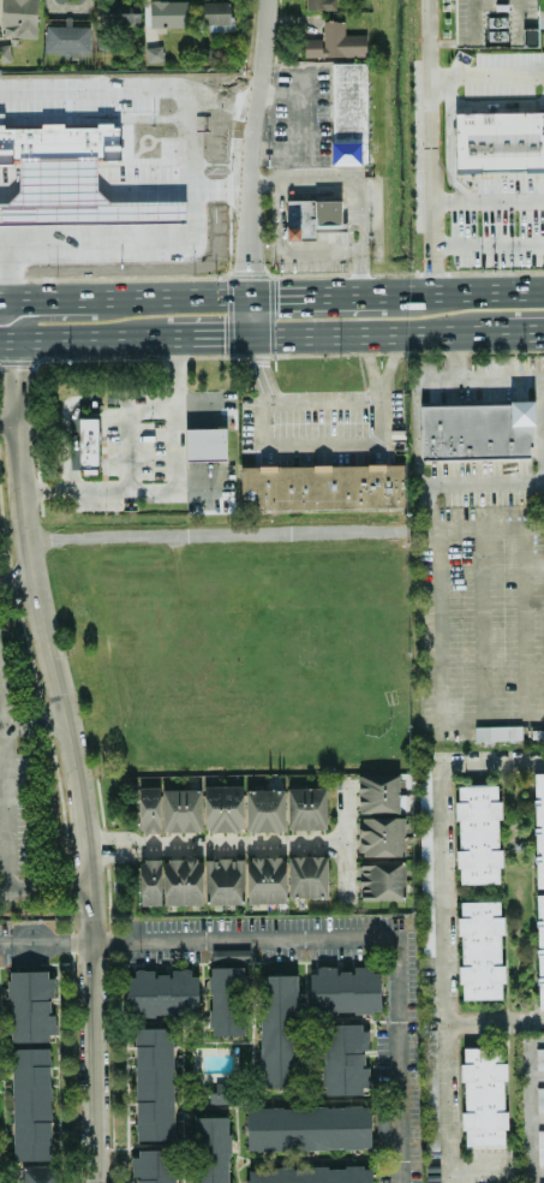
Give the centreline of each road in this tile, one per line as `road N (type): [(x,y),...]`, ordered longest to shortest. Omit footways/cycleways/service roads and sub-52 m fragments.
road 1 (tertiary): [(90,944),(62,723),(24,540),(13,340)]
road 2 (residential): [(269,0),(251,212),(257,337)]
road 3 (primary): [(257,337),(543,331)]
road 4 (residential): [(80,846),(345,845)]
road 5 (primary): [(256,296),(0,301)]
road 6 (tertiary): [(95,1182),(90,944)]
road 7 (primary): [(0,340),(172,337)]
road 8 (primary): [(543,292),(378,296)]
road 9 (primary): [(394,333),(473,314),(543,313)]
road 10 (primary): [(378,296),(256,296)]
road 11 (residential): [(343,783),(347,903)]

